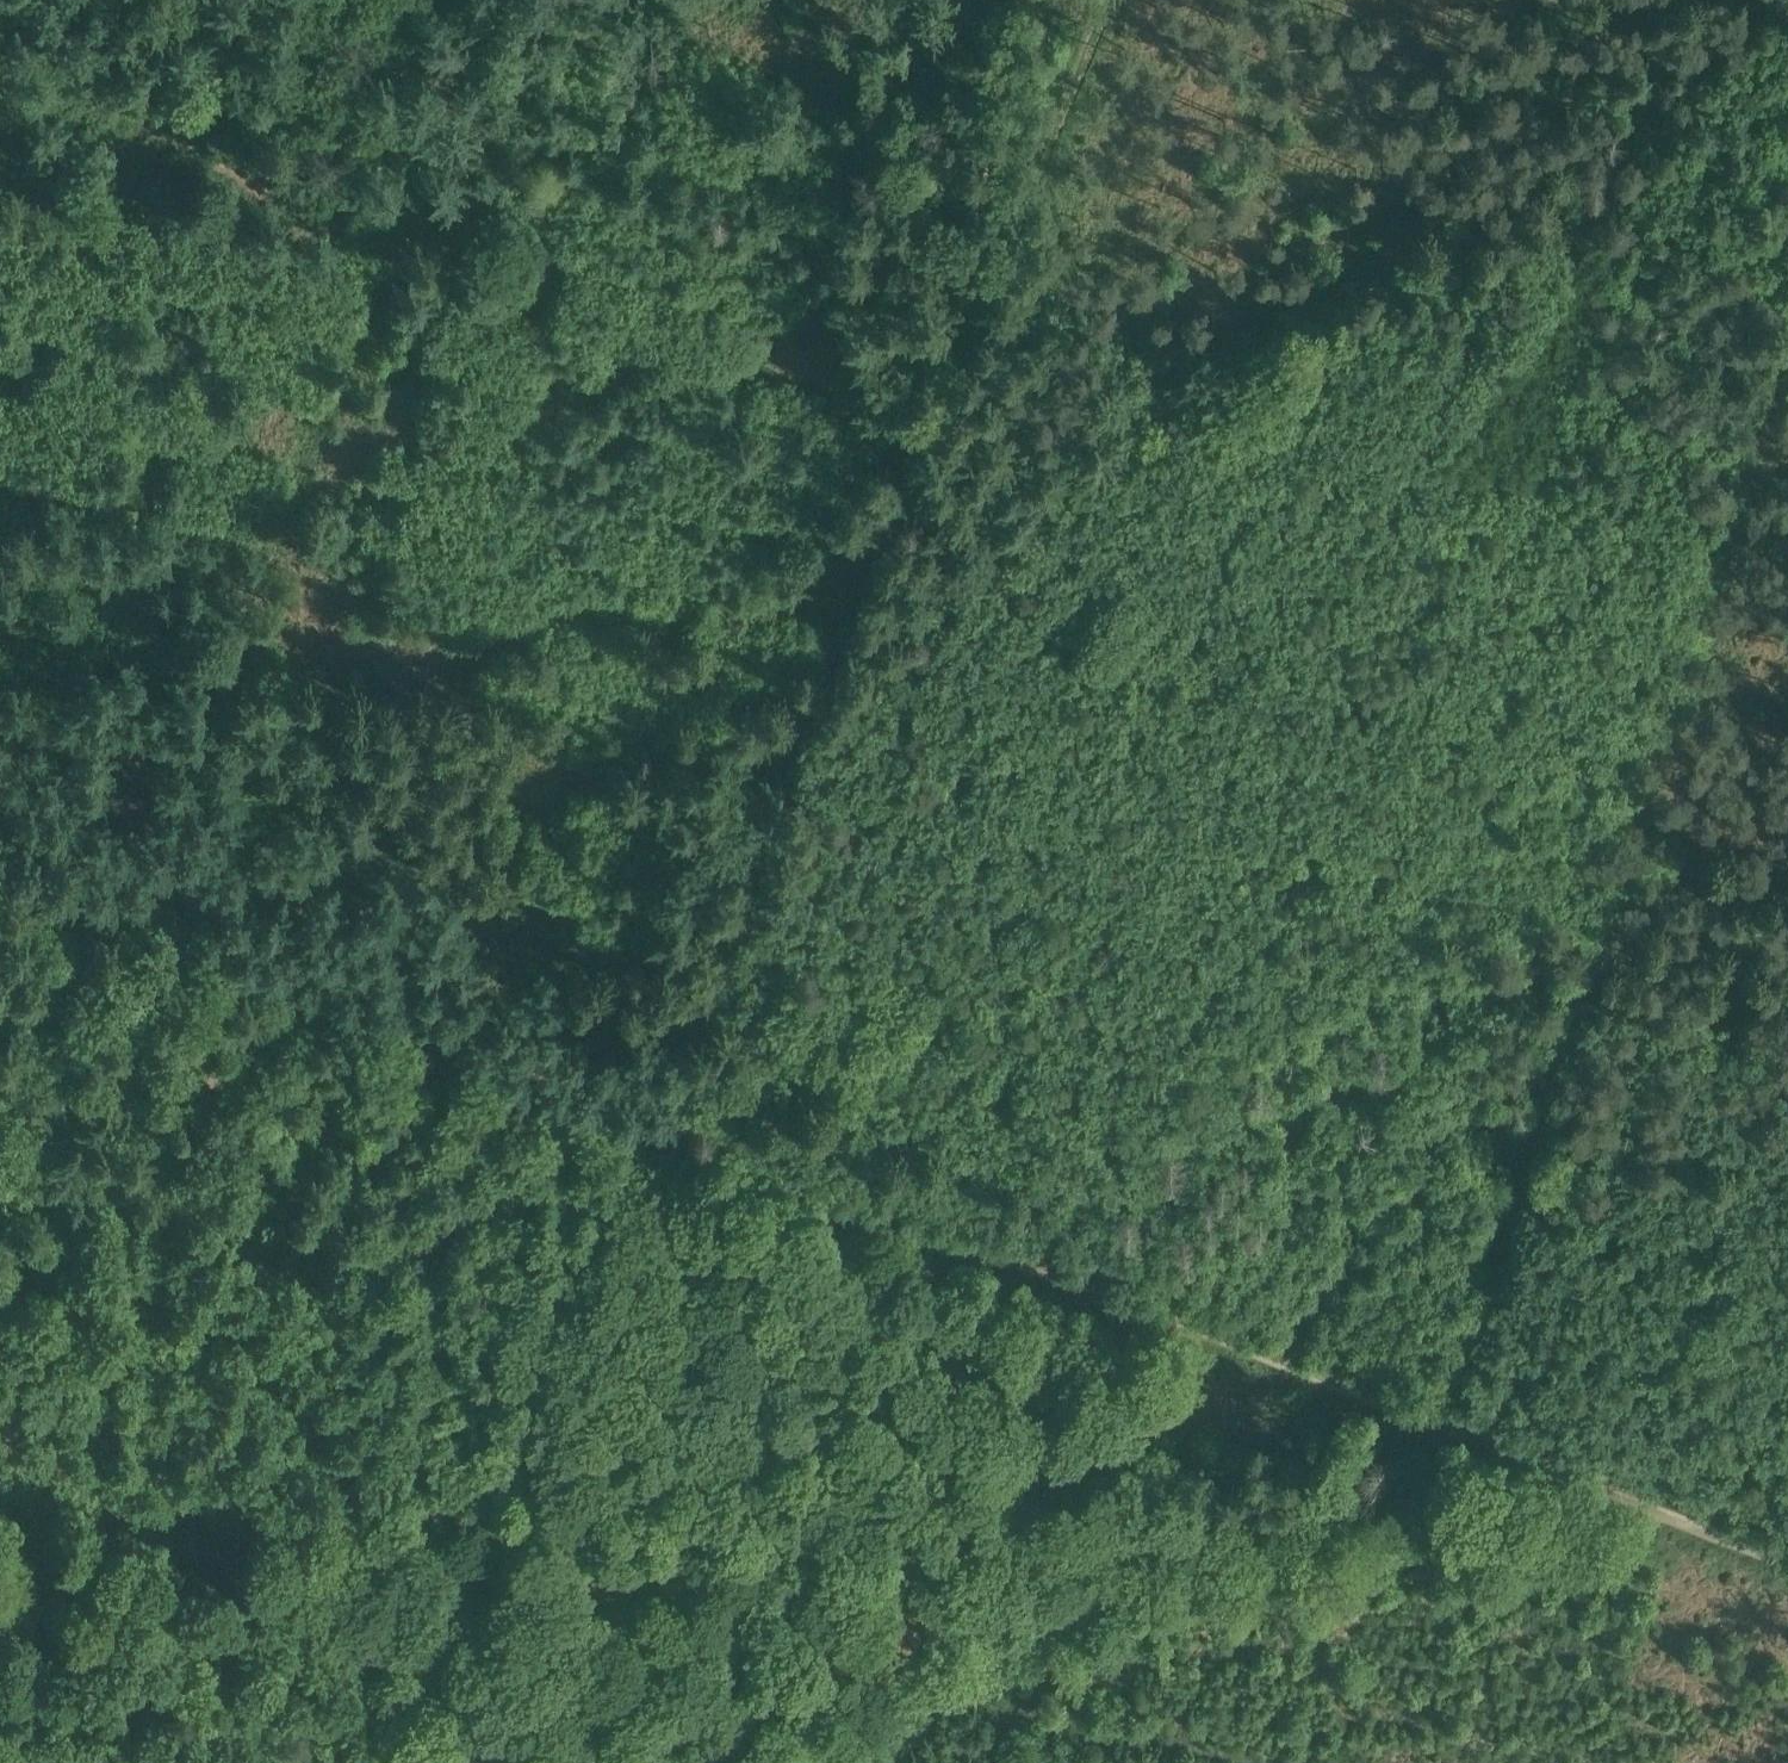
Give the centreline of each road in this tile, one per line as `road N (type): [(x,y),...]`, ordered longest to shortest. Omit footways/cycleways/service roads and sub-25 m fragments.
road 1 (track): [(1787,1559),(633,1095)]
road 2 (track): [(633,1095),(1070,0)]
road 3 (track): [(377,1762),(633,1095)]
road 4 (track): [(633,1095),(0,838)]

